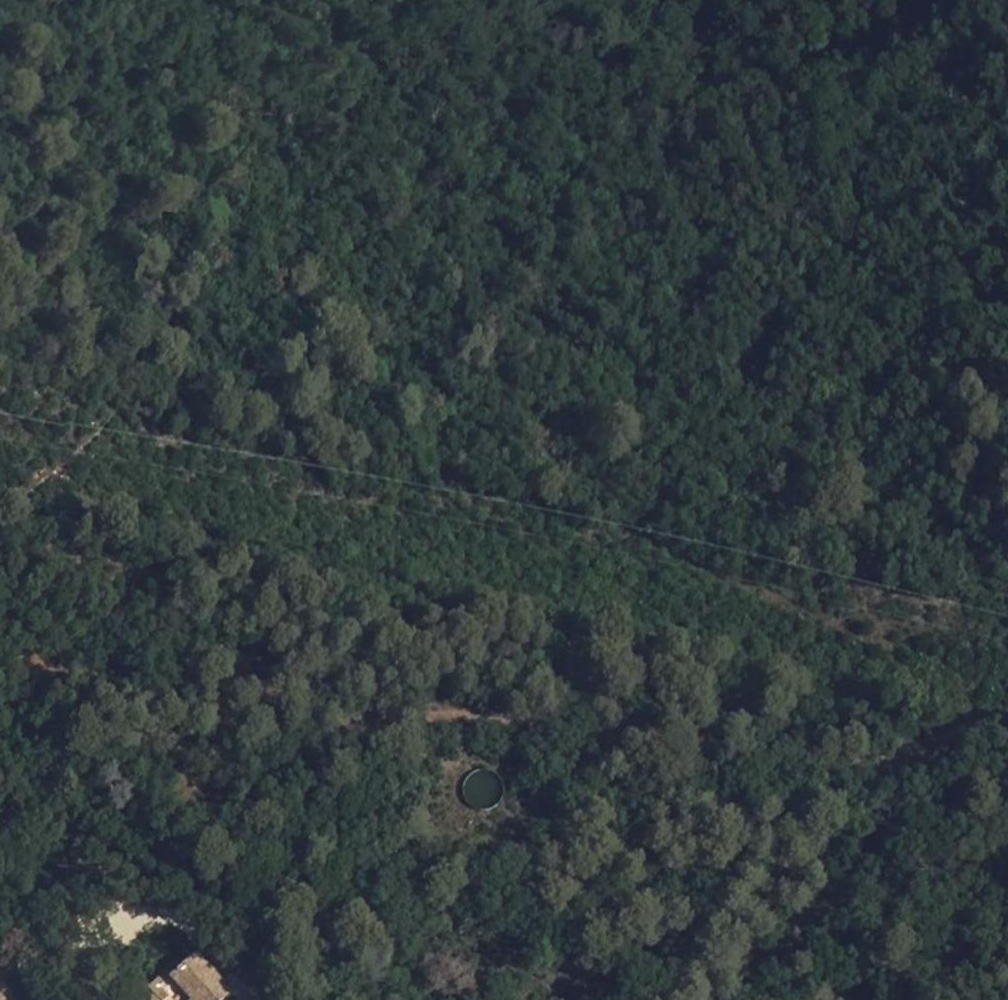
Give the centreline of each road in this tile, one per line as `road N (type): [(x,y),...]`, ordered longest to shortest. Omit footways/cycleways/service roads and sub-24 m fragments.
road 1 (secondary): [(645,0),(699,63),(742,83),(838,62),(958,0)]

